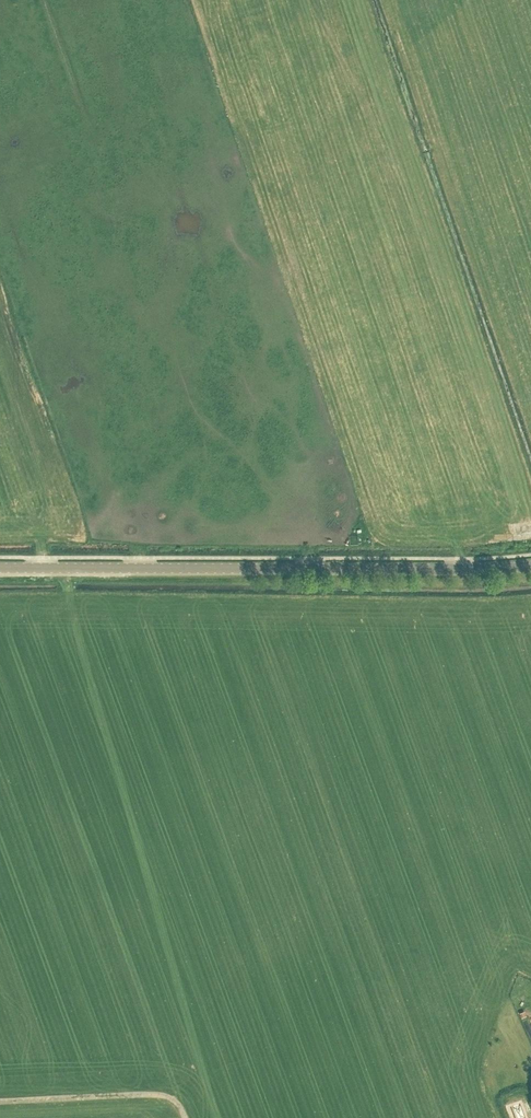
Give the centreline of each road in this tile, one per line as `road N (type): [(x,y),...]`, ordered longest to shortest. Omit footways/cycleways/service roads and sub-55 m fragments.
road 1 (tertiary): [(0,567),(530,563)]
road 2 (track): [(185,1117),(177,1102),(155,1095),(0,1101)]

